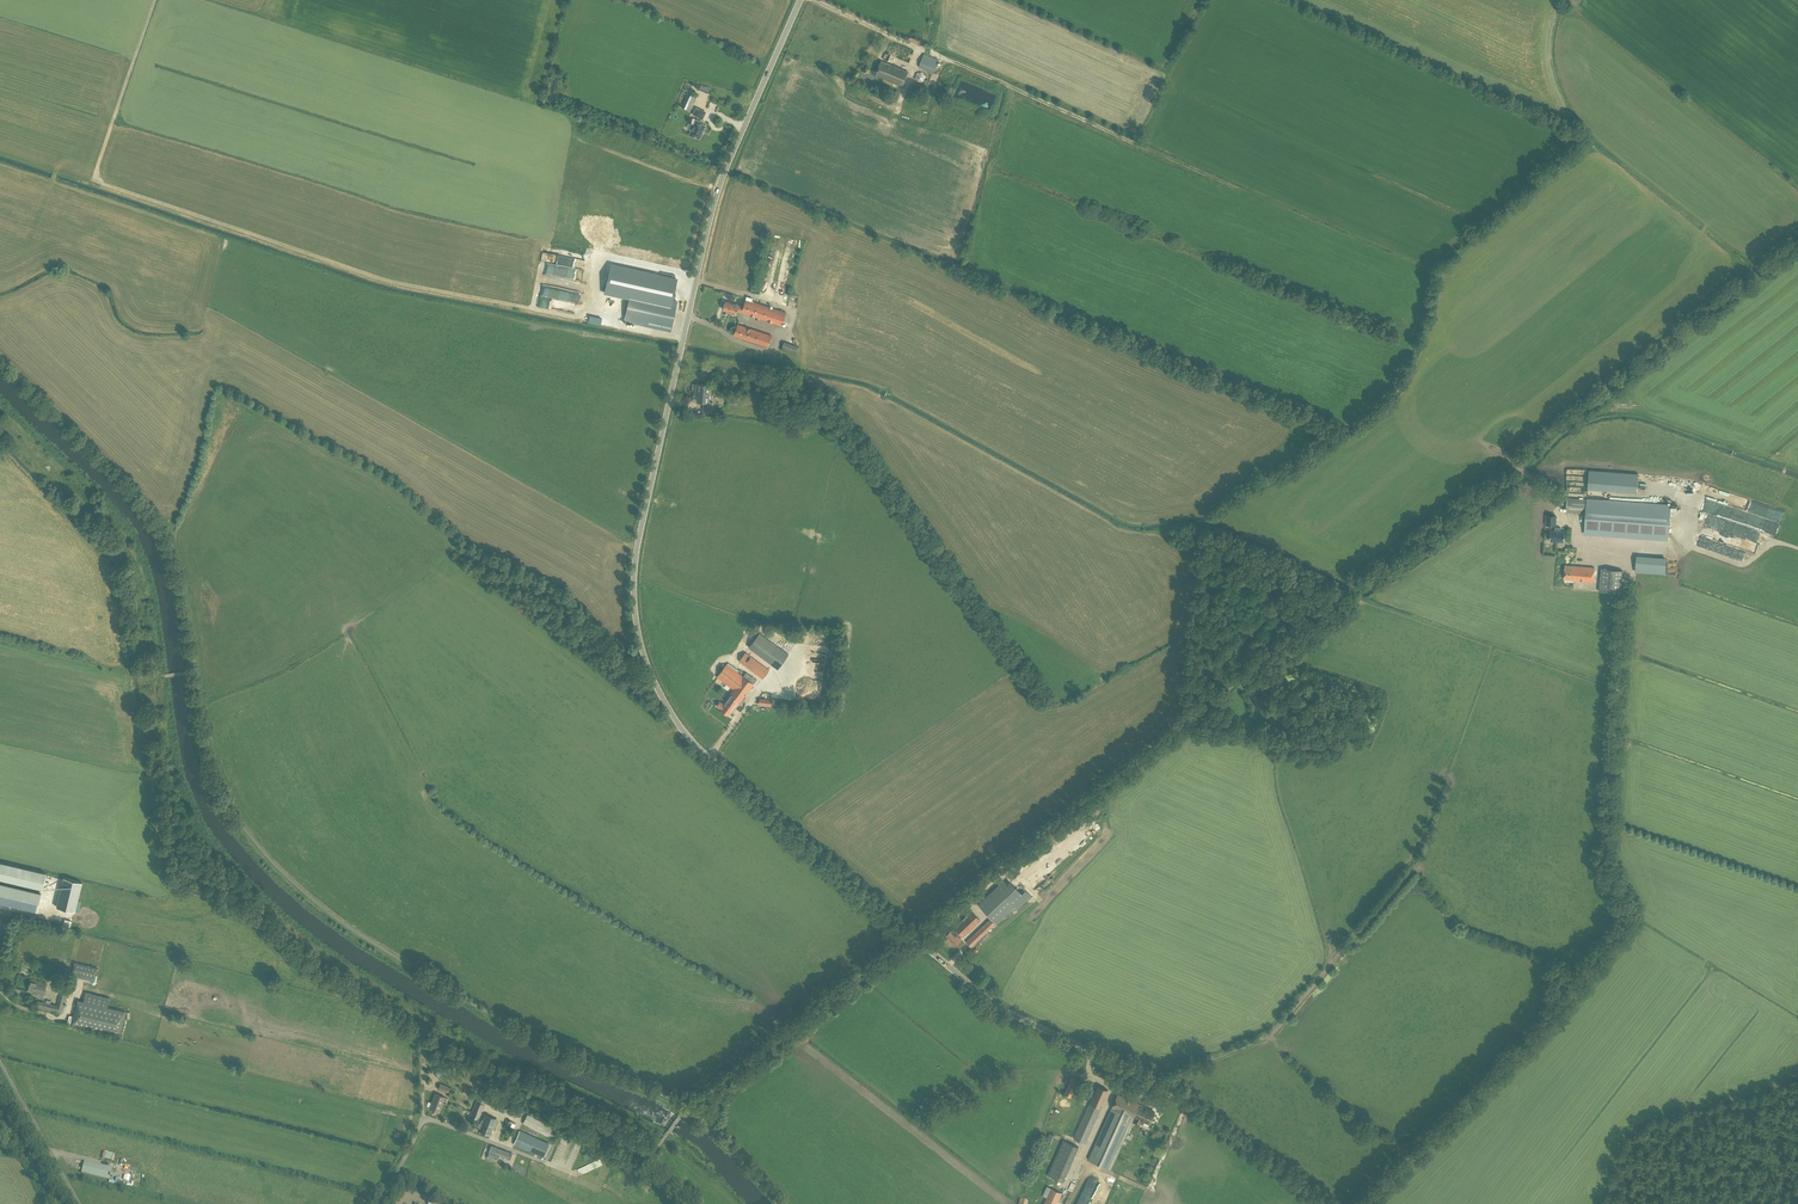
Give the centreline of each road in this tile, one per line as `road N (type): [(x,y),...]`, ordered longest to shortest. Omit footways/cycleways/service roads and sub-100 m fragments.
road 1 (tertiary): [(1328,1203),(1162,1085),(993,1003),(693,741),(647,664),(634,610),(634,563),(713,205),(799,0)]
road 2 (track): [(1515,462),(691,1109)]
road 3 (unclassified): [(1362,1203),(1507,1060),(1620,921),(1603,852),(1625,596)]
road 4 (track): [(1797,241),(1515,462)]
road 5 (unclassified): [(378,1203),(426,1120),(544,1162)]
road 6 (unclassified): [(80,1203),(0,1063)]

